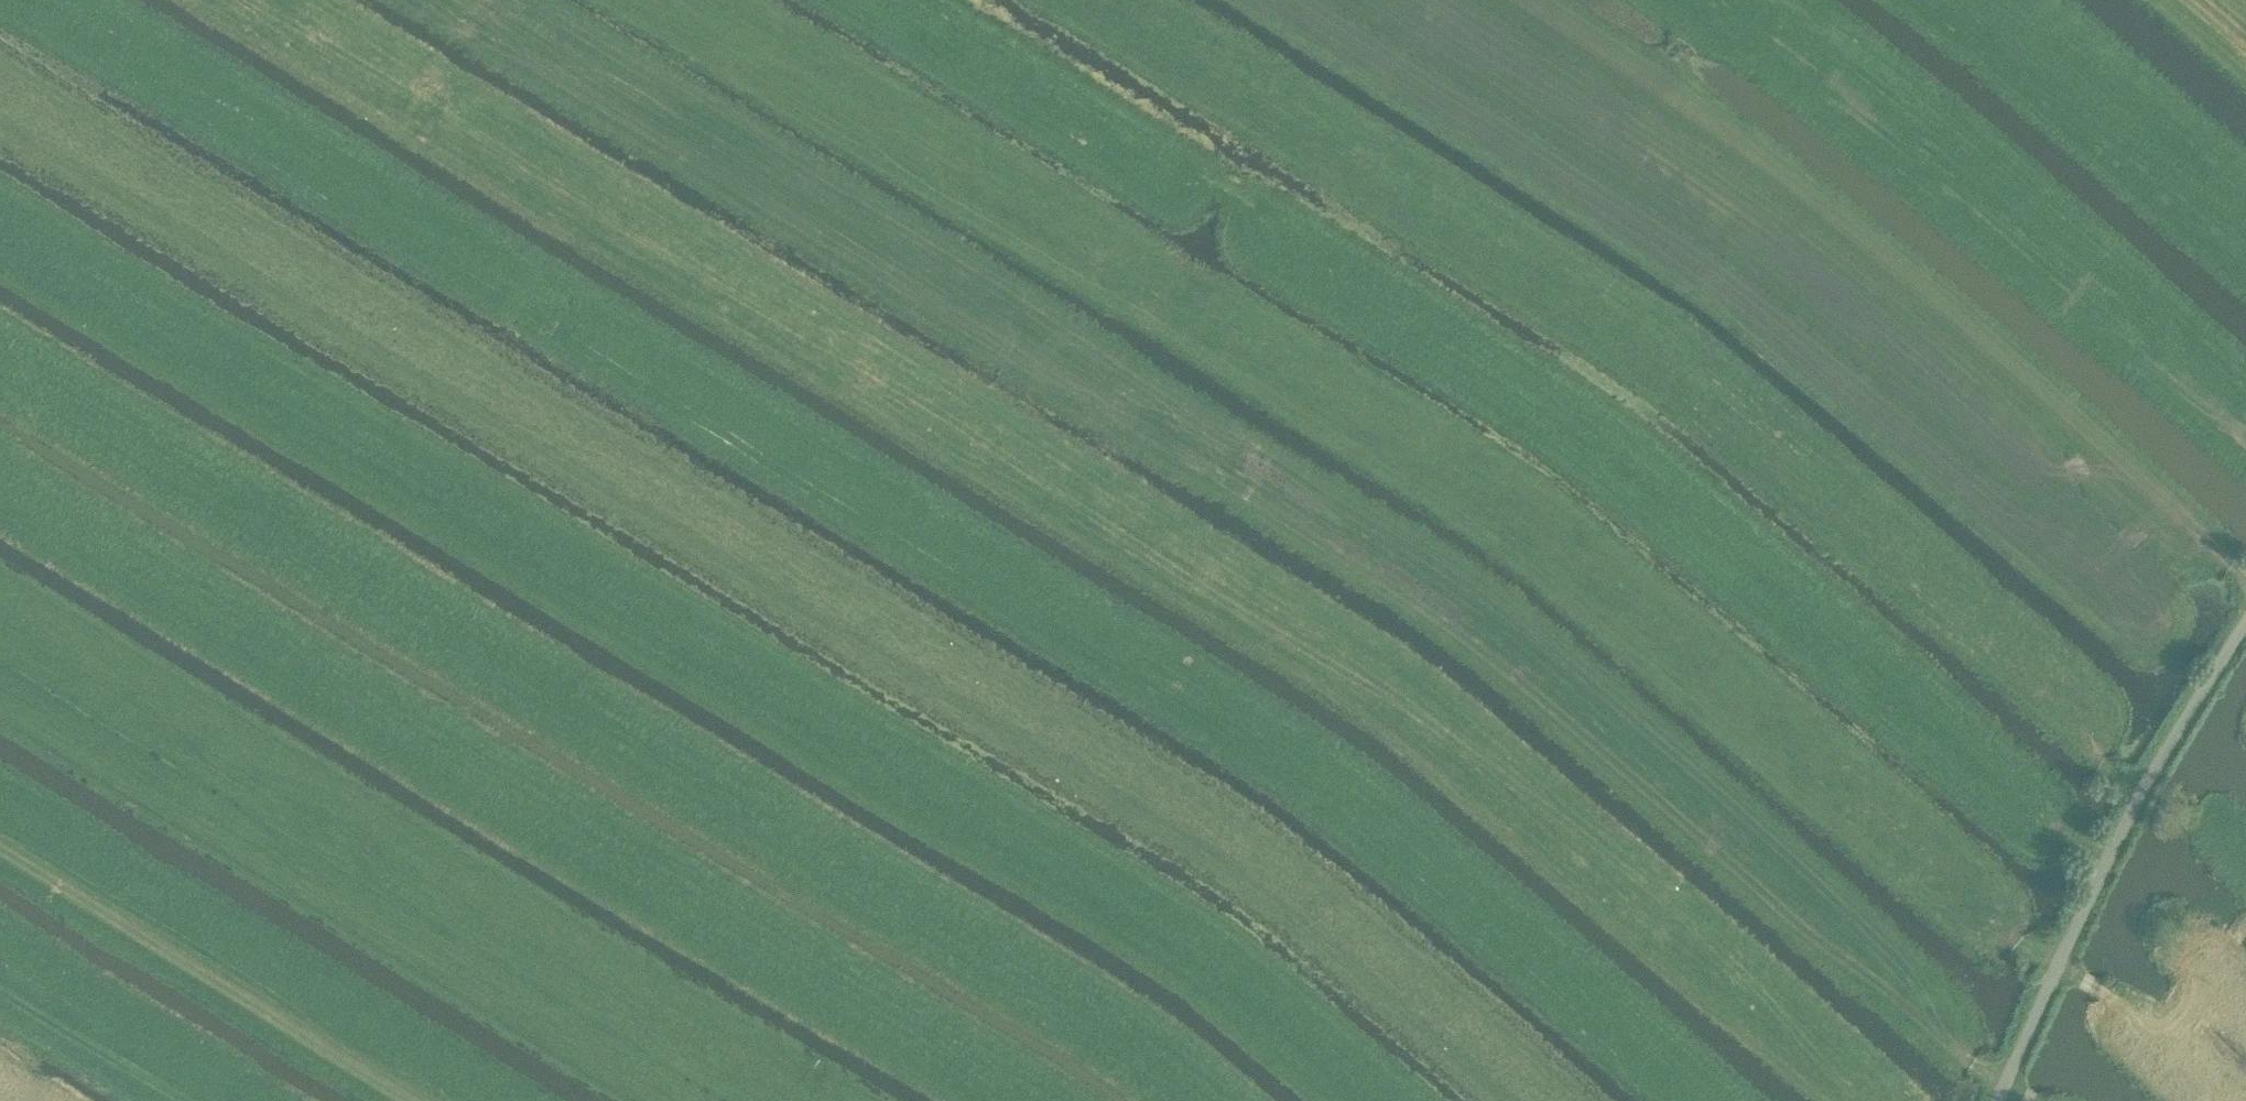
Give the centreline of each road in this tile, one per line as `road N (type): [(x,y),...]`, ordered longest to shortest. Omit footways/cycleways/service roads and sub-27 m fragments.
road 1 (unclassified): [(1996,1100),(2138,792),(2245,617)]
road 2 (track): [(2141,1022),(1979,900)]
road 3 (track): [(2033,1100),(2003,1086),(1932,1021)]

